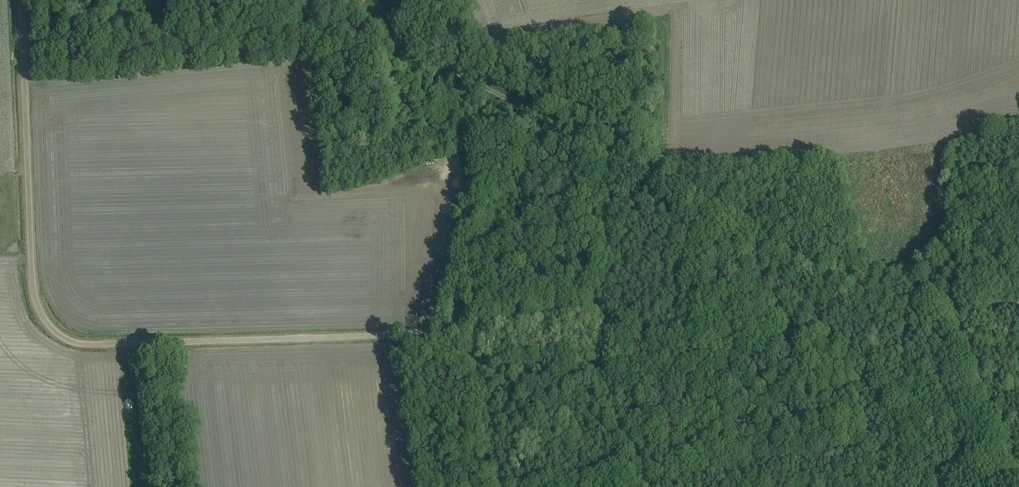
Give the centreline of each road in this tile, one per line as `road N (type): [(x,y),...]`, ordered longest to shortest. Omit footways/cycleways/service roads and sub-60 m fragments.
road 1 (unclassified): [(604,303),(418,333),(94,344),(62,337),(40,311),(32,279),(21,0)]
road 2 (track): [(605,150),(877,297),(1018,300)]
road 3 (track): [(647,486),(607,373),(605,150)]
road 4 (track): [(320,0),(605,150)]

